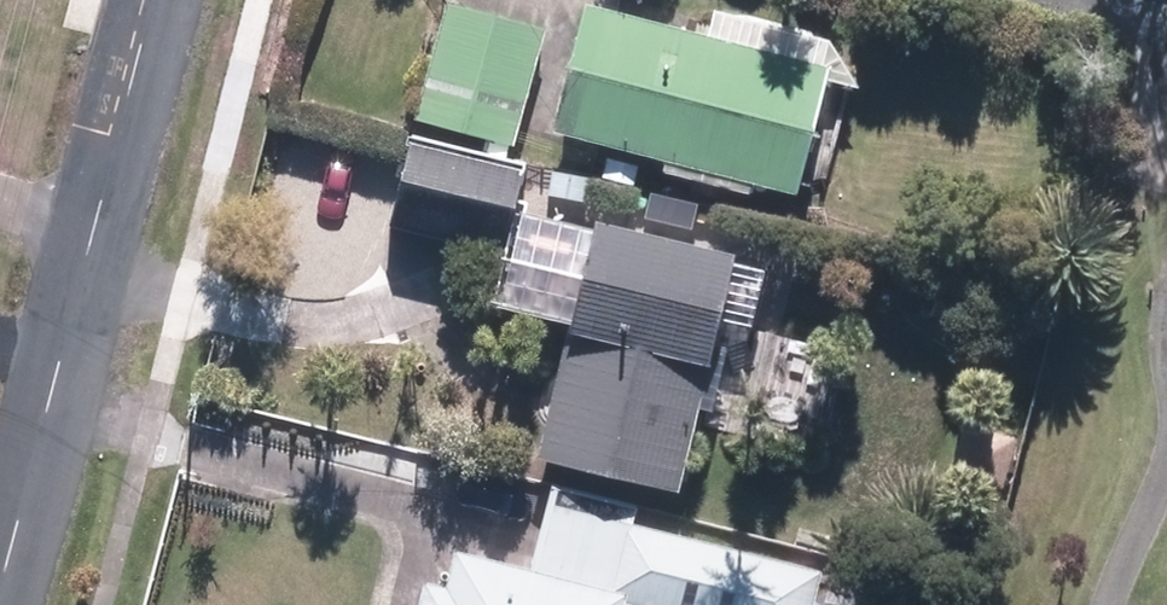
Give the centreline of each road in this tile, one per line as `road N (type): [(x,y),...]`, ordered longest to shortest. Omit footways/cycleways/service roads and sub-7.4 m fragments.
road 1 (tertiary): [(5,604),(176,0)]

